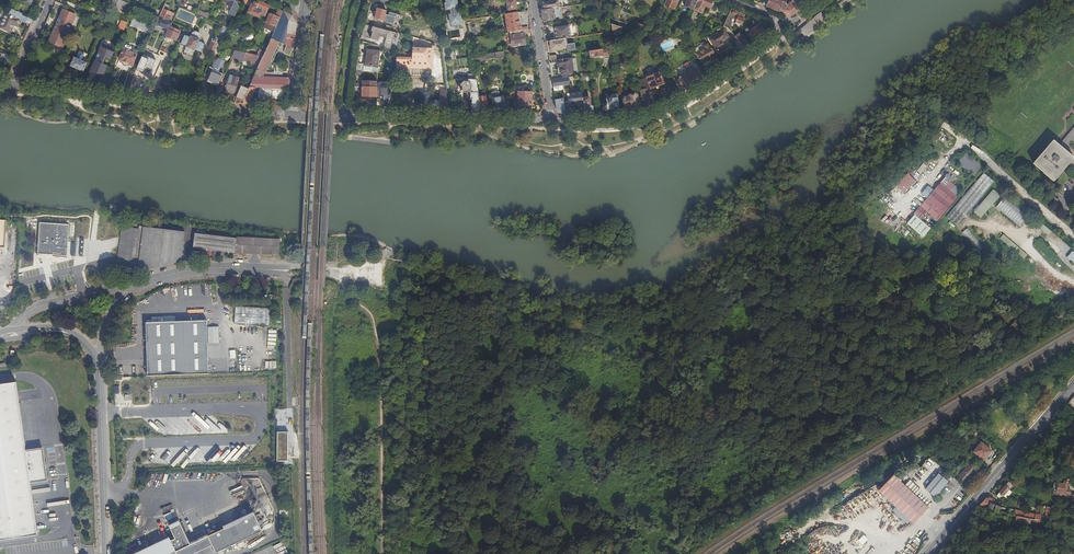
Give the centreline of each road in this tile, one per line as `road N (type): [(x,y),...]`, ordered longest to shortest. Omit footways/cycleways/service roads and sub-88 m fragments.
road 1 (track): [(1073,304),(678,553)]
road 2 (track): [(302,275),(344,278),(346,295),(373,319),(381,361),(382,553)]
road 3 (residential): [(12,85),(291,117)]
road 4 (residential): [(549,117),(595,125),(655,115),(691,97),(782,24)]
road 5 (secondary): [(928,553),(1073,386)]
road 6 (residential): [(342,117),(549,117)]
road 7 (unclassified): [(97,355),(107,553)]
road 8 (unclassified): [(129,285),(30,310),(16,334)]
road 9 (unclassified): [(129,285),(190,271),(256,269)]

